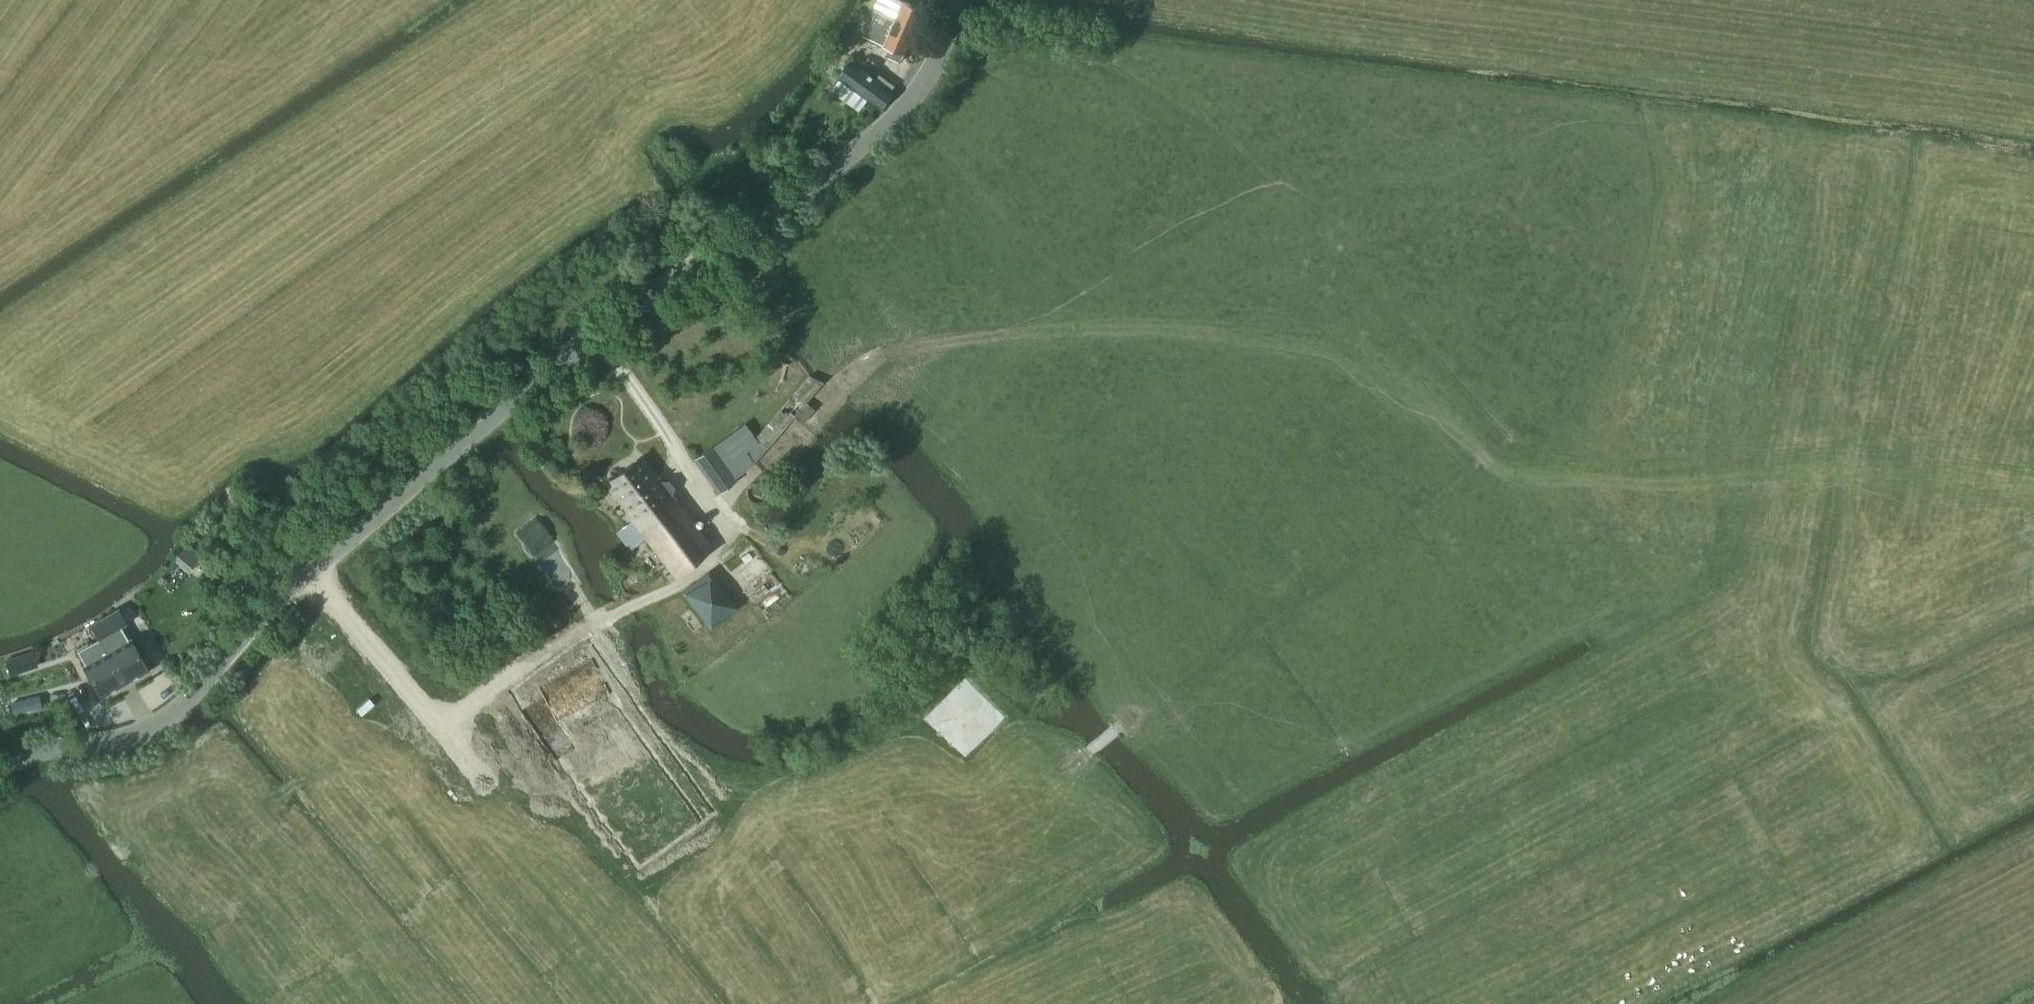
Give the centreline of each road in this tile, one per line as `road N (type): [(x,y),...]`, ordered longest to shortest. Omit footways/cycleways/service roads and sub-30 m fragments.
road 1 (tertiary): [(0,772),(40,755),(124,741),(181,707),(276,604),(488,426),(880,129),(938,61),(957,0)]

